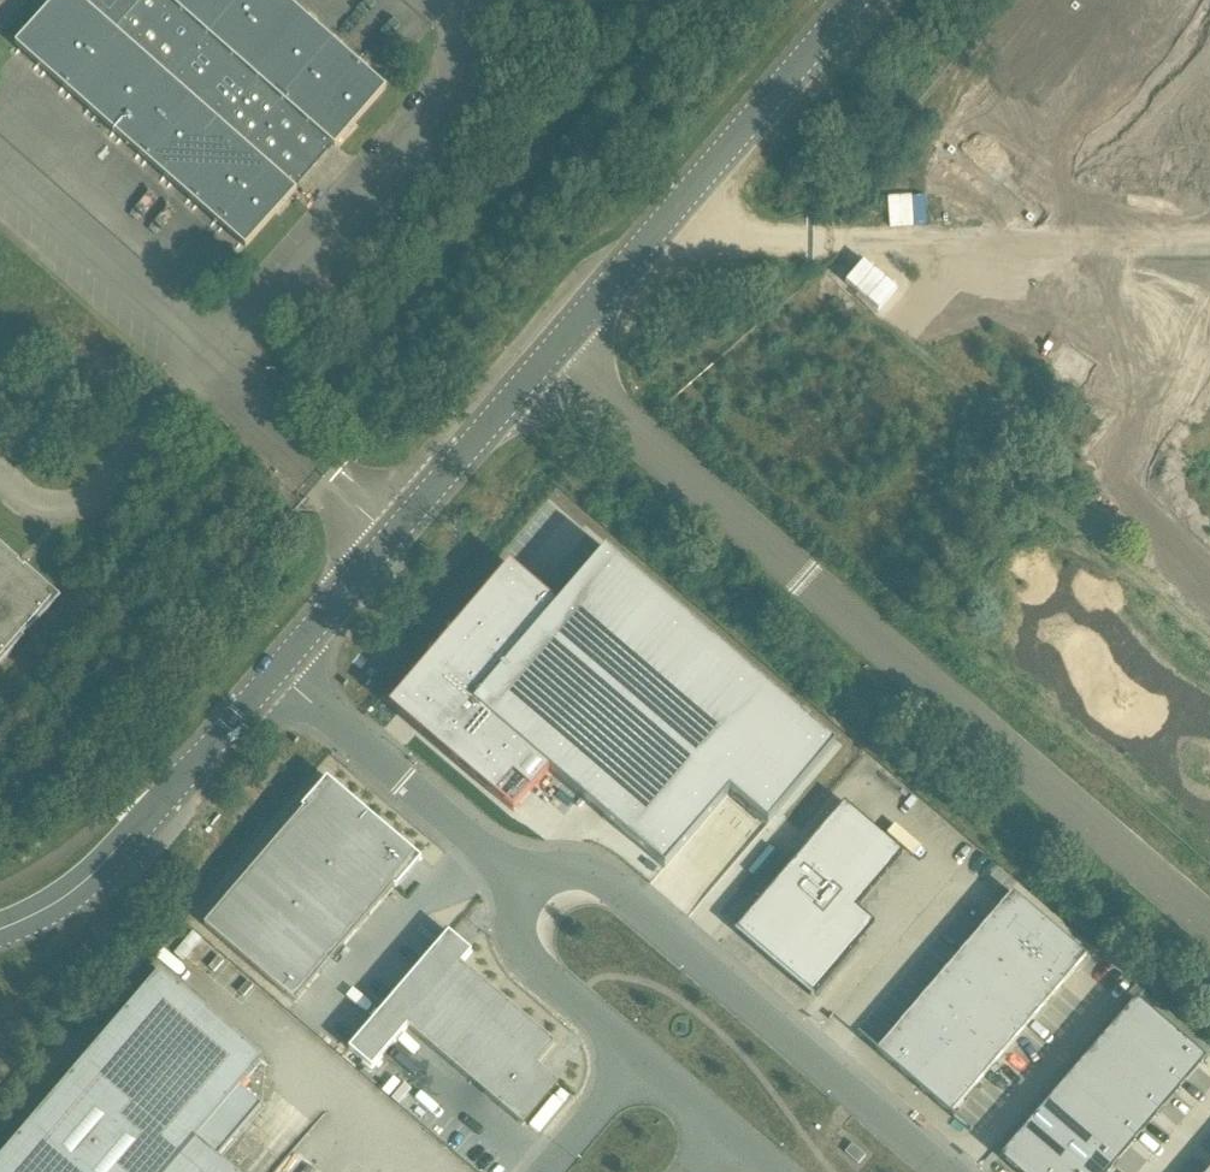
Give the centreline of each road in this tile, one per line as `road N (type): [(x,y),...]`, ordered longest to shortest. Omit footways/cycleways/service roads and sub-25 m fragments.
road 1 (unclassified): [(1209,925),(549,361)]
road 2 (unclassified): [(942,1171),(597,877),(521,876)]
road 3 (tertiary): [(549,361),(855,0)]
road 4 (tertiary): [(276,673),(549,361)]
road 5 (tertiary): [(0,930),(79,891),(276,673)]
road 6 (unclassified): [(276,673),(521,876)]
road 7 (unclassified): [(521,876),(524,955),(643,1057)]
road 8 (unclassified): [(643,1057),(547,1171)]

